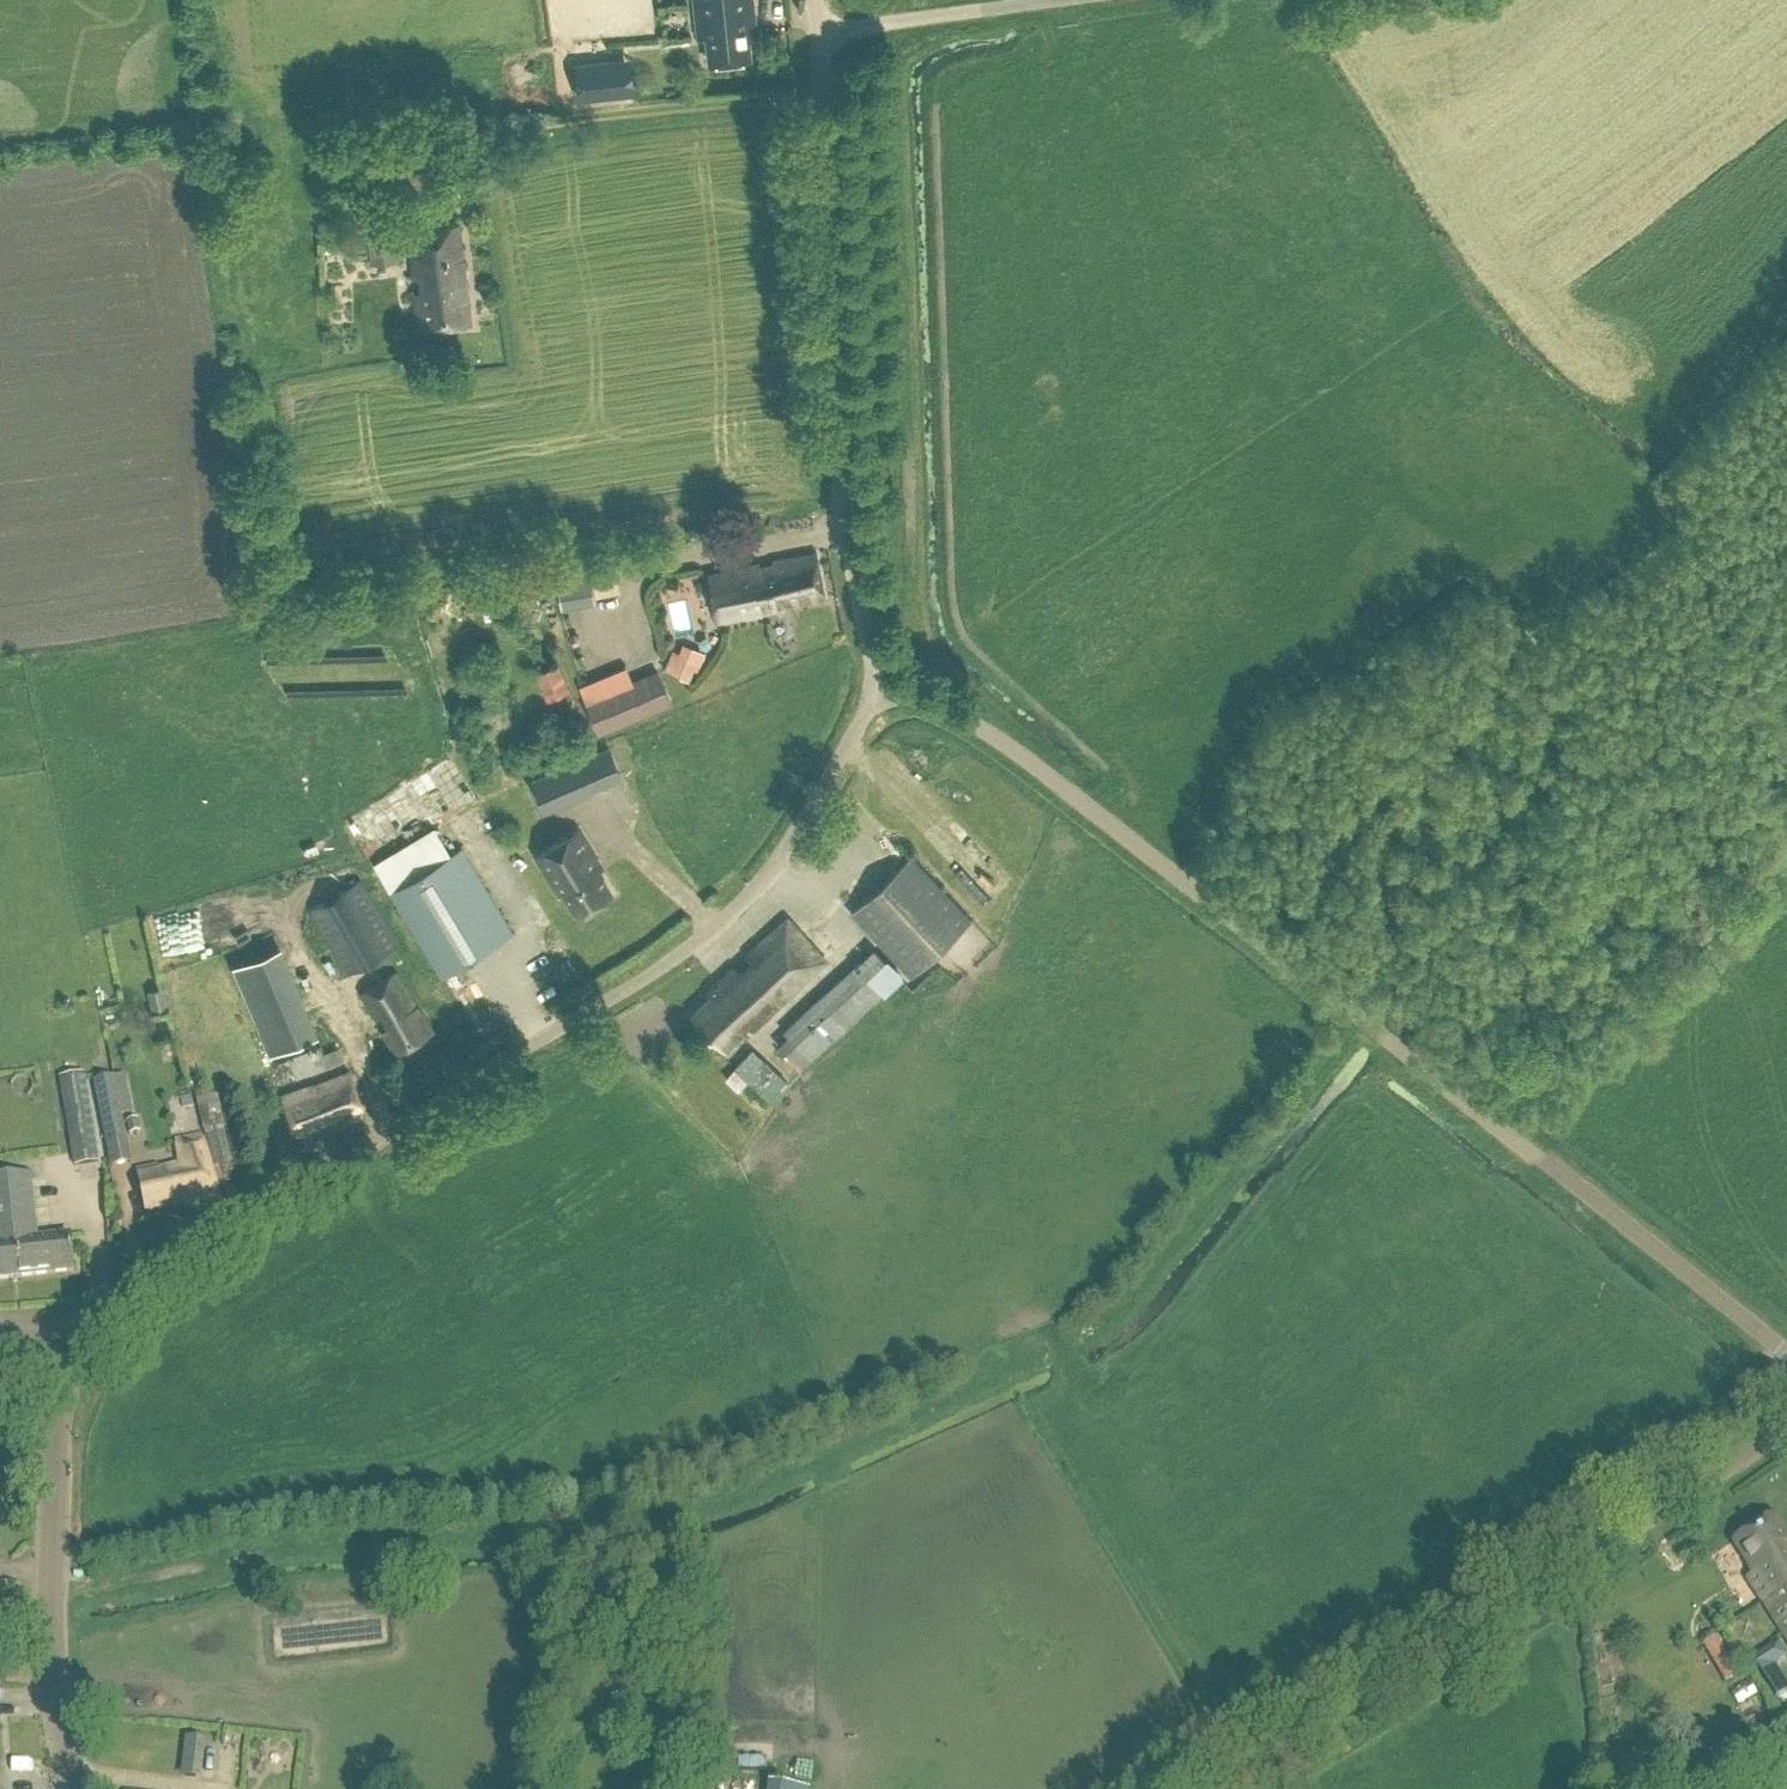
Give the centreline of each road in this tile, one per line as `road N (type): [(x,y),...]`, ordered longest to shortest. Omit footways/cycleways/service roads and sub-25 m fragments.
road 1 (unclassified): [(1786,1357),(1058,780),(912,694),(872,688)]
road 2 (unclassified): [(120,1317),(723,917),(772,868),(872,688)]
road 3 (tertiary): [(1235,1788),(1786,1420)]
road 4 (unclassified): [(872,688),(838,482),(819,29)]
road 5 (tertiary): [(76,1788),(51,1675),(55,1429)]
road 6 (unclassified): [(819,29),(1032,0)]
road 7 (unclassified): [(55,1429),(74,1383),(120,1317)]
road 8 (unclassified): [(120,1317),(76,1323),(0,1318)]

